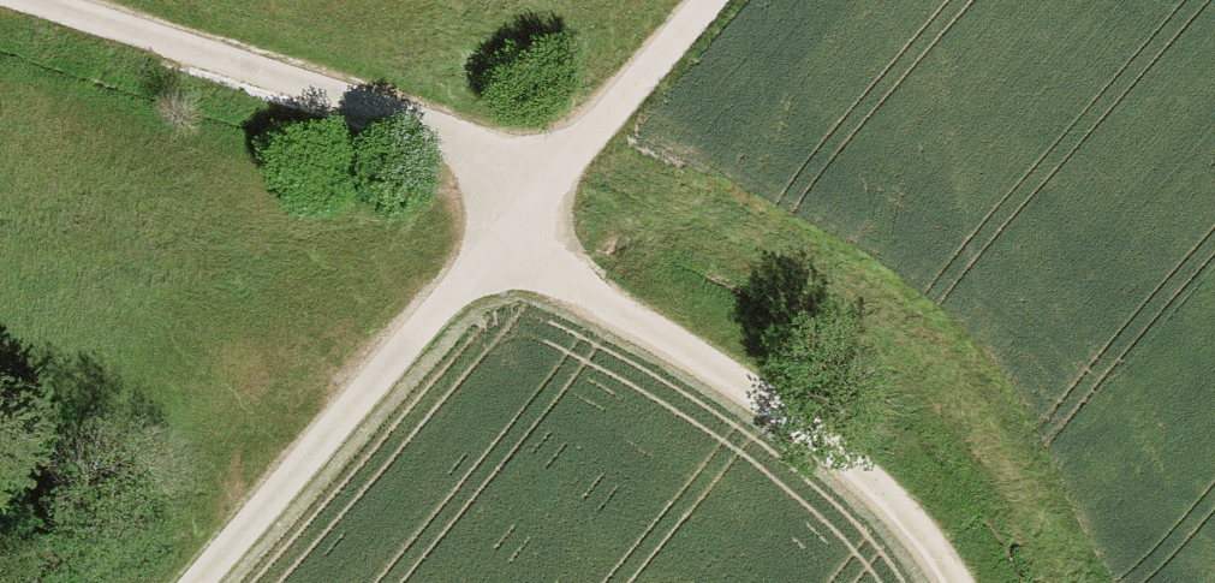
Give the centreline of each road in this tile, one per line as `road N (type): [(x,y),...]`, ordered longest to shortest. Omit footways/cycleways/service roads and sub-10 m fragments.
road 1 (track): [(721,0),(527,227),(197,582)]
road 2 (track): [(13,0),(567,175)]
road 3 (track): [(527,227),(779,397),(915,514),(962,582)]

